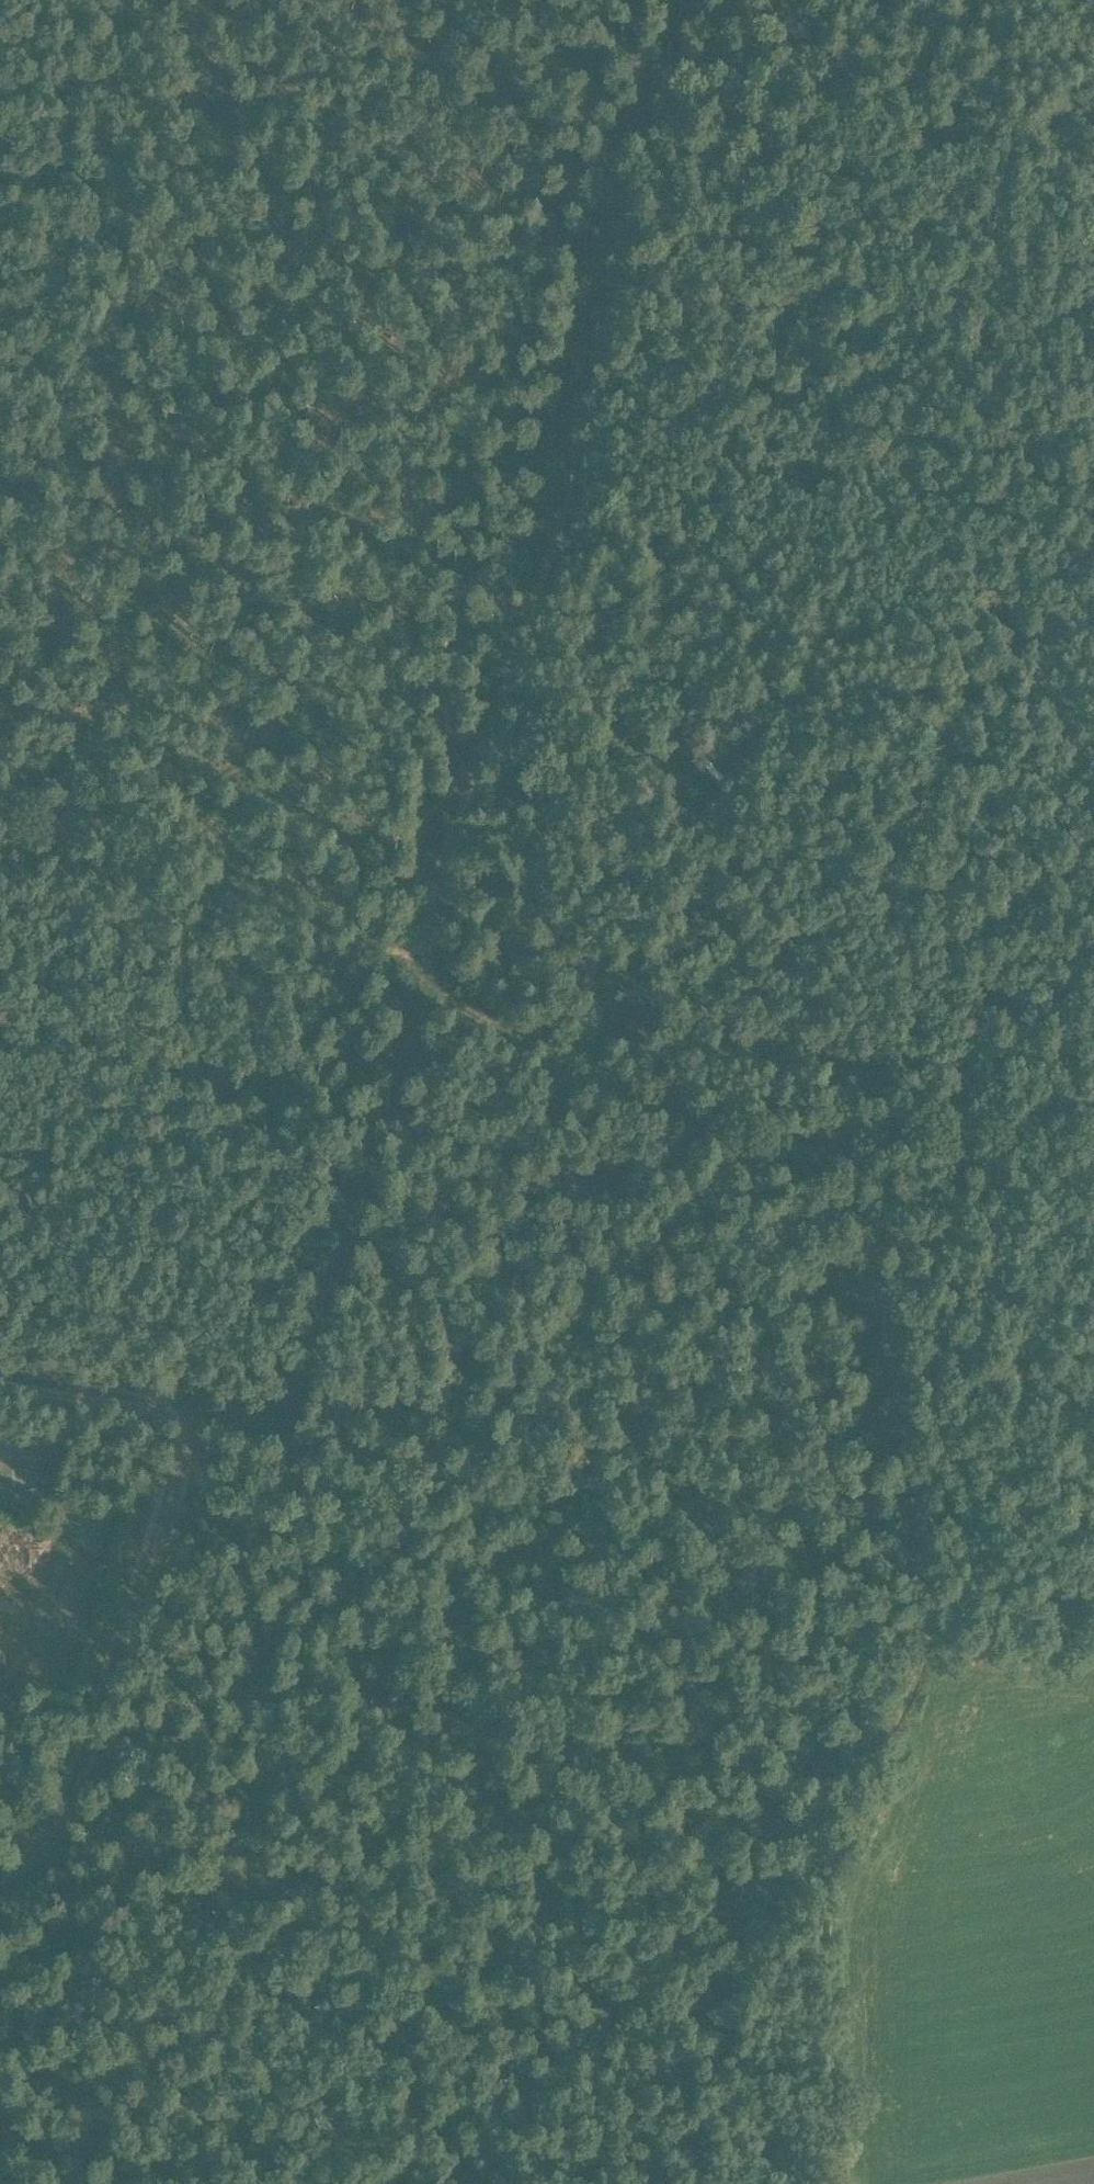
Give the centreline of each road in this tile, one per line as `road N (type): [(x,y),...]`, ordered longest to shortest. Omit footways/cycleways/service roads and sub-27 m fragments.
road 1 (track): [(218,1419),(293,1433),(578,476),(614,169),(709,0)]
road 2 (track): [(88,1782),(218,1419)]
road 3 (track): [(218,1419),(174,1423),(0,1383)]

